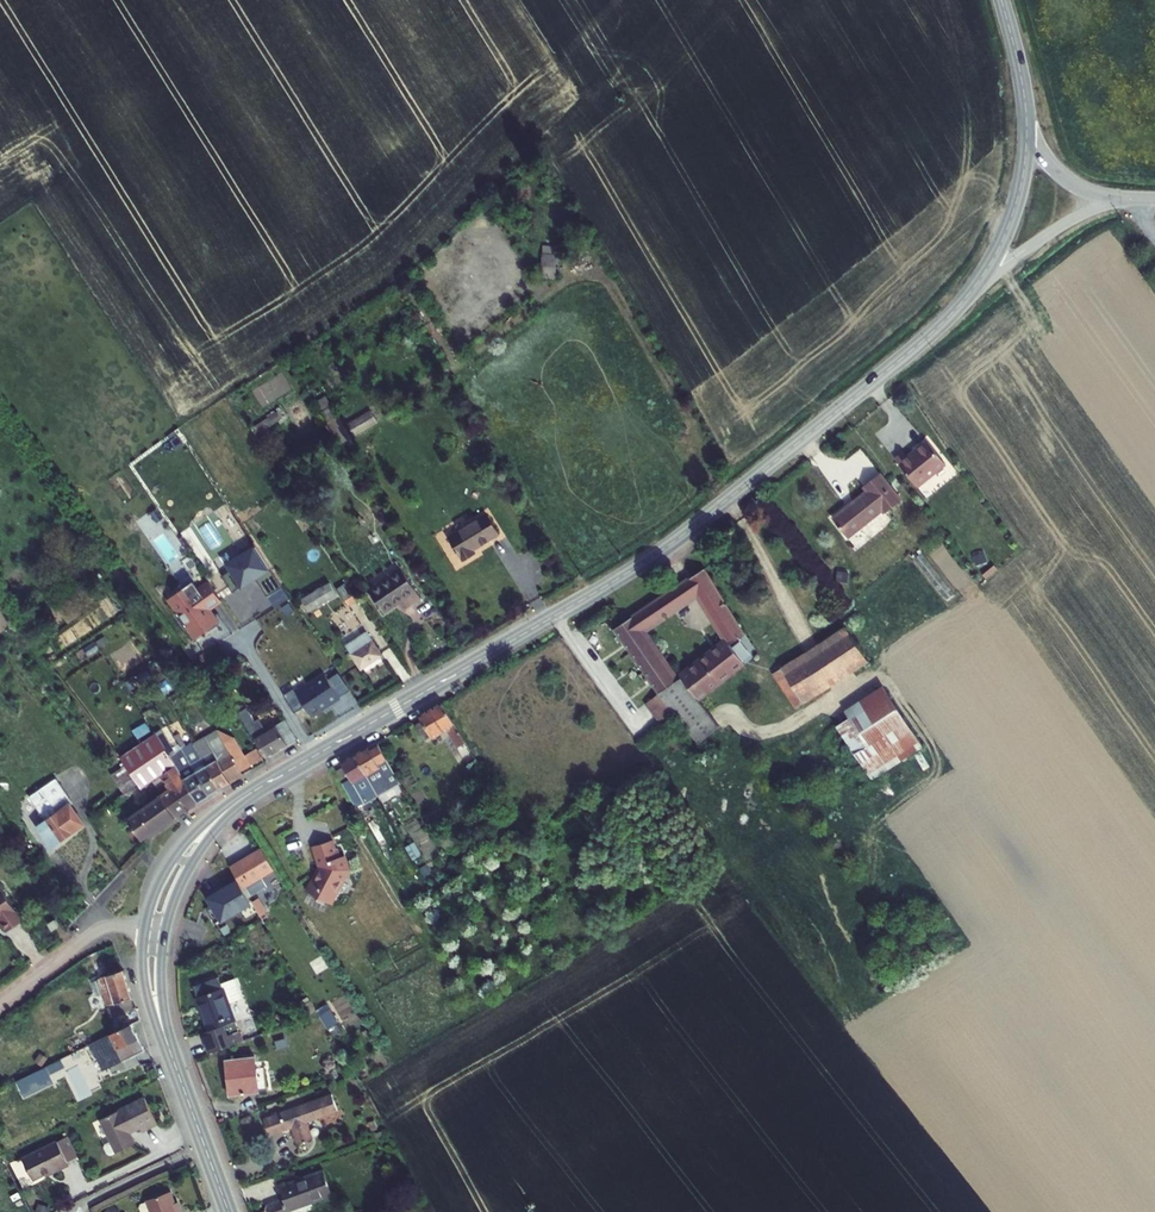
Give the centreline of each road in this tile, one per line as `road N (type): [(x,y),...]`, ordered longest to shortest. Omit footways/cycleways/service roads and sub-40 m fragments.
road 1 (secondary): [(555,616),(678,540),(935,331),(980,281)]
road 2 (secondary): [(156,929),(179,864),(238,800),(555,616)]
road 3 (secondary): [(228,1211),(157,1010),(156,929)]
road 4 (unclassified): [(0,1003),(100,929),(156,929)]
road 5 (residential): [(980,281),(1081,213),(1124,198)]
road 6 (residential): [(642,730),(555,616)]
road 7 (secondary): [(1003,0),(1028,138)]

